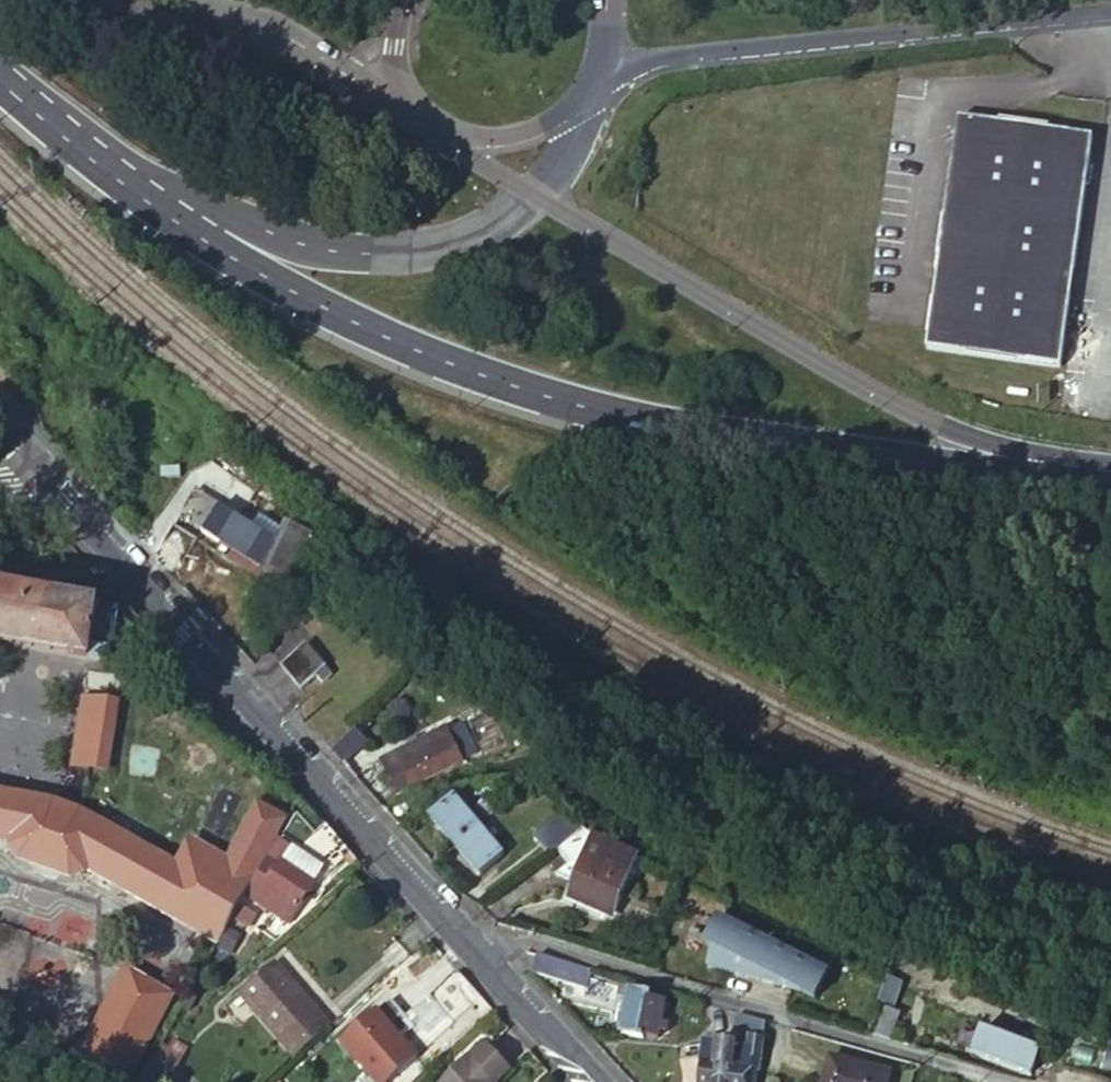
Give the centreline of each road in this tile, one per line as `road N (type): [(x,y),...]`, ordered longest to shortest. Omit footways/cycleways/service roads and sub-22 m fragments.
road 1 (primary): [(195,230),(356,323),(514,384),(716,429),(901,457),(1050,469)]
road 2 (unclassified): [(476,957),(30,465)]
road 3 (primary): [(533,192),(925,419),(1024,447),(1050,469)]
road 4 (unclassified): [(476,957),(529,941),(1016,1081)]
road 5 (tertiary): [(590,83),(624,62),(666,52),(1110,8)]
road 6 (primary): [(195,230),(252,225),(286,241),(398,255),(490,226),(533,192)]
road 7 (primary): [(0,78),(195,230)]
road 8 (tertiary): [(208,0),(403,107)]
road 9 (unclassified): [(590,1081),(476,957)]
road 10 (primary): [(403,107),(533,192)]
road 11 (tertiary): [(470,134),(535,121),(590,83)]
road 12 (primary): [(533,192),(555,166),(590,83)]

